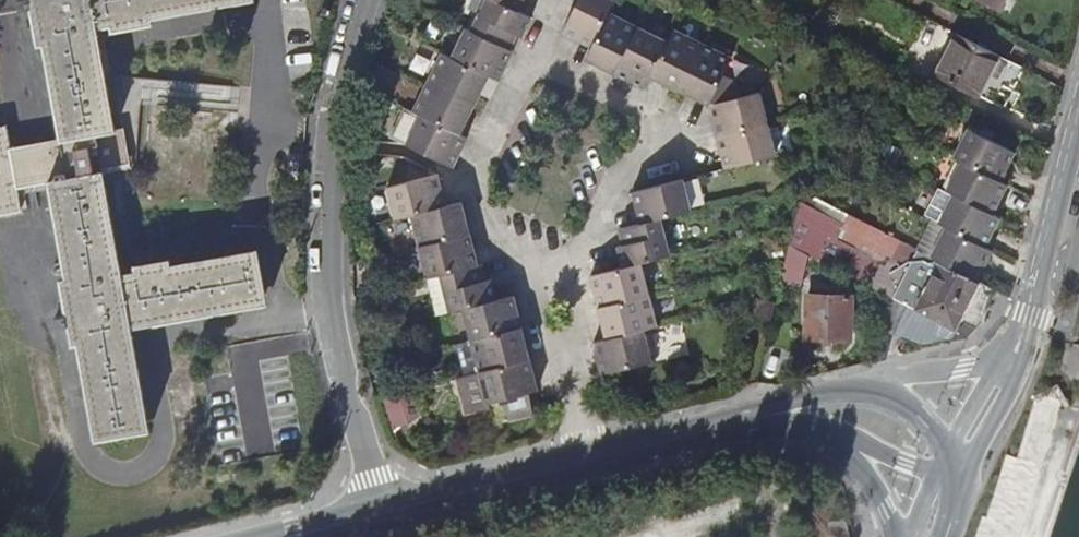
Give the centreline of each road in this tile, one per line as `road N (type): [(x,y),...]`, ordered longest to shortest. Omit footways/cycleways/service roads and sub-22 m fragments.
road 1 (residential): [(385,514),(338,341),(330,260),(335,147),(369,0)]
road 2 (residential): [(538,261),(591,247),(619,188),(655,145),(645,110),(534,61)]
road 3 (secondary): [(1013,357),(1078,111)]
road 4 (residential): [(534,61),(476,186),(484,222),(538,261)]
road 5 (residential): [(385,514),(593,462)]
road 6 (residential): [(538,261),(593,462)]
road 7 (residential): [(593,462),(775,412)]
road 8 (residential): [(1013,357),(879,386)]
road 9 (secondary): [(954,466),(1013,357)]

